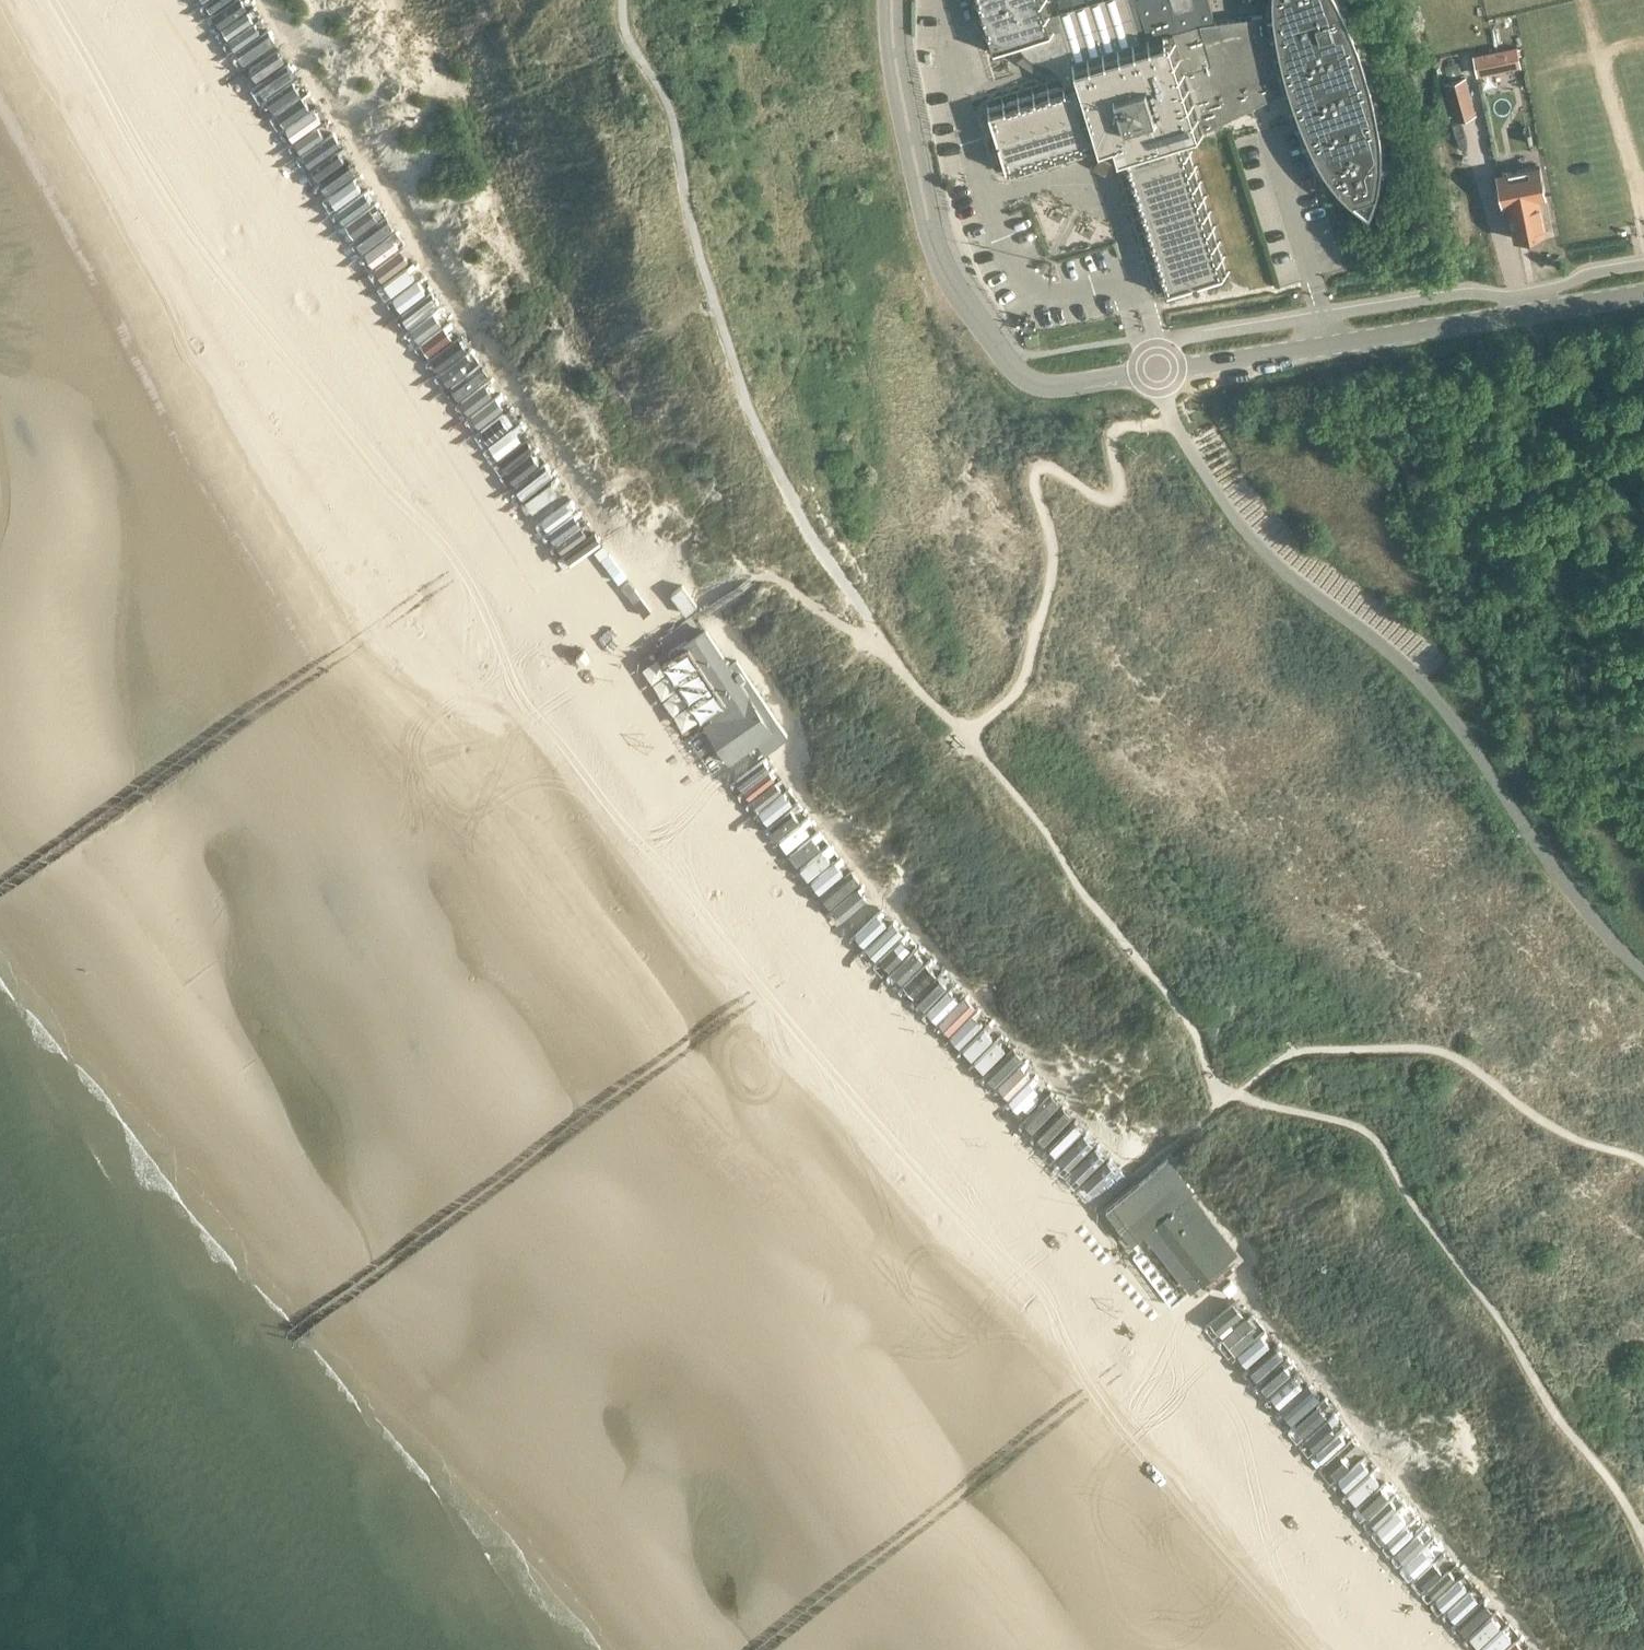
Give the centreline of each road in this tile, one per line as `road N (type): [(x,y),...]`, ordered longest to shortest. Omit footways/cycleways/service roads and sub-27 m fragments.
road 1 (unclassified): [(993,340),(1027,378),(1064,384),(1643,292)]
road 2 (unclassified): [(993,340),(949,280),(931,237),(894,82),(888,0)]

